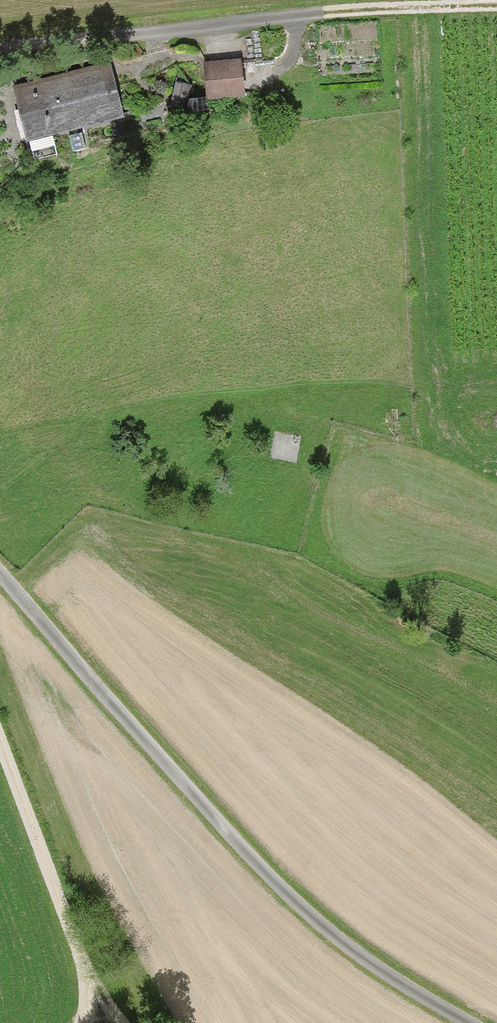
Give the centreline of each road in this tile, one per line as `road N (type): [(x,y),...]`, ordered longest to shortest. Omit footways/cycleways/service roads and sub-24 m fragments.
road 1 (unclassified): [(463,1022),(360,959),(283,896),(0,578)]
road 2 (track): [(0,50),(332,14)]
road 3 (track): [(90,982),(0,744)]
road 4 (track): [(496,9),(332,14)]

